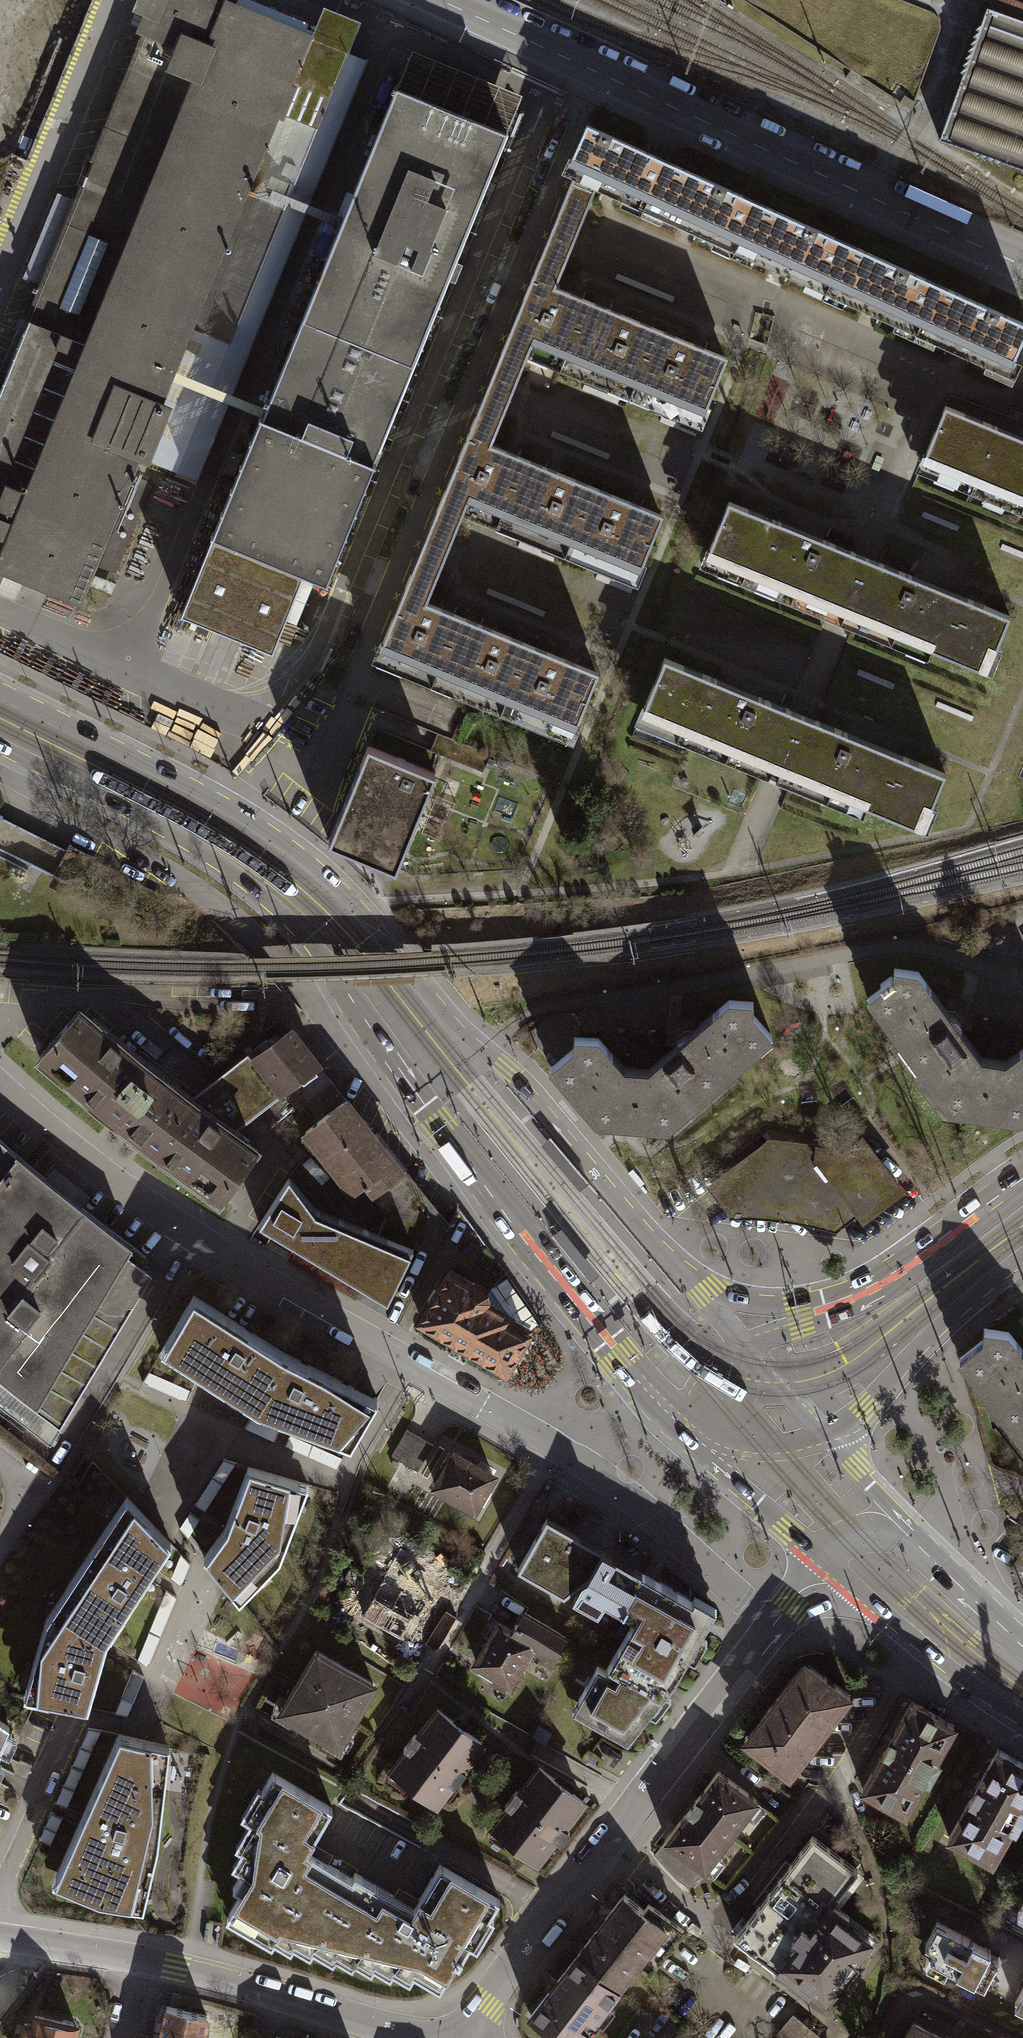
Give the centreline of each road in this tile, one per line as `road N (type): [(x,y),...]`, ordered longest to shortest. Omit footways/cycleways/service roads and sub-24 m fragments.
road 1 (tertiary): [(0,749),(160,828),(292,926),(440,1128),(694,1442)]
road 2 (unclassified): [(771,1628),(605,1478),(185,1231),(0,1085)]
road 3 (residential): [(236,808),(274,763),(319,749),(346,697),(595,71)]
road 4 (tertiary): [(701,1290),(529,1091),(457,1028),(355,901),(236,808)]
road 5 (residential): [(452,2037),(771,1628)]
road 6 (unclassified): [(595,71),(1022,265)]
road 7 (residential): [(137,1962),(415,2037)]
road 8 (tertiary): [(1022,1181),(890,1280),(789,1317)]
road 9 (tertiary): [(826,1432),(856,1418),(1022,1256)]
road 10 (tertiary): [(236,808),(0,688)]
road 11 (tertiary): [(822,1561),(1022,1722)]
road 12 (residential): [(0,1908),(78,1716)]
road 13 (tertiary): [(694,1442),(822,1561)]
road 14 (unclassified): [(440,0),(595,71)]
road 15 (tertiary): [(922,1542),(826,1432)]
road 16 (residential): [(0,1933),(137,1962)]
road 17 (tertiary): [(1022,1639),(922,1542)]
road 18 (tertiary): [(694,1442),(771,1448),(826,1432)]

